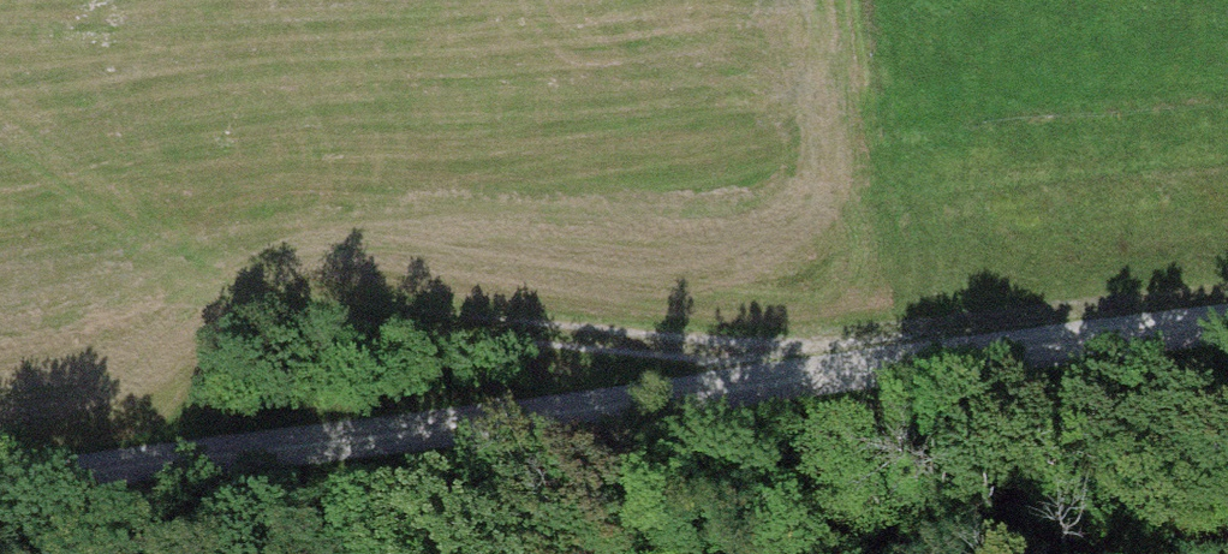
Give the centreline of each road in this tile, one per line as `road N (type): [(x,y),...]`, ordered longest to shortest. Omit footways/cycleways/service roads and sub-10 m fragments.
road 1 (track): [(0,488),(1227,327)]
road 2 (track): [(236,302),(840,372)]

